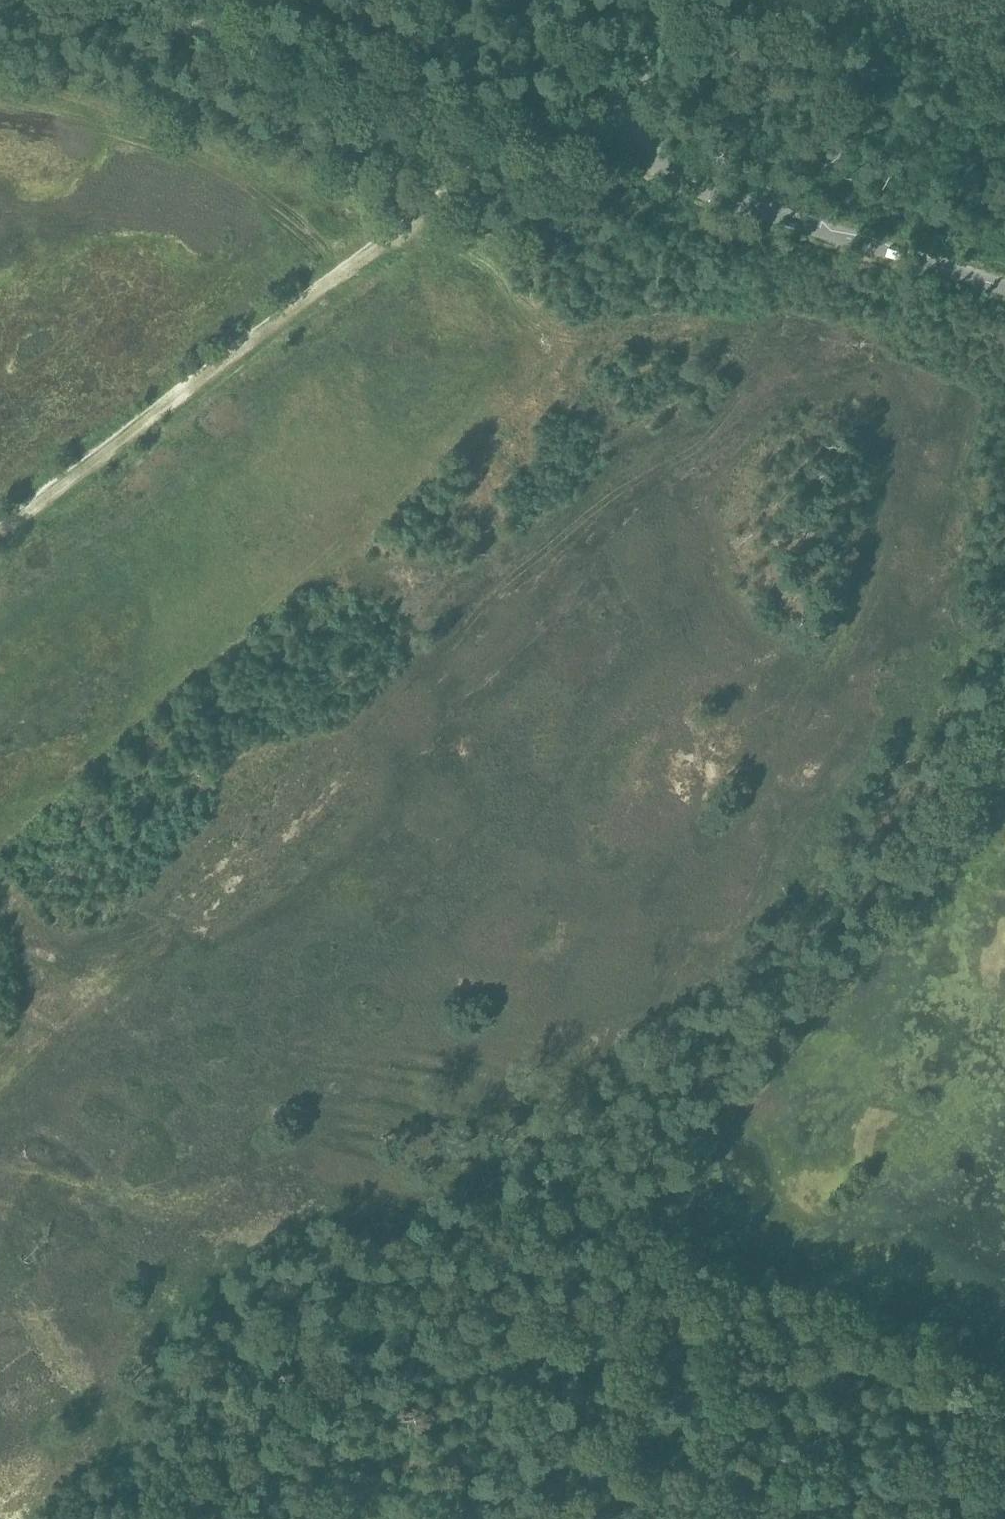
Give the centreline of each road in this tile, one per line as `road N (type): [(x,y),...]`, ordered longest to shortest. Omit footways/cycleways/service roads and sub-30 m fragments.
road 1 (track): [(0,533),(503,149),(551,135)]
road 2 (tertiary): [(622,123),(551,135),(127,0)]
road 3 (tertiary): [(1004,283),(684,179),(622,123)]
road 4 (unclassified): [(622,123),(650,37),(696,0)]

